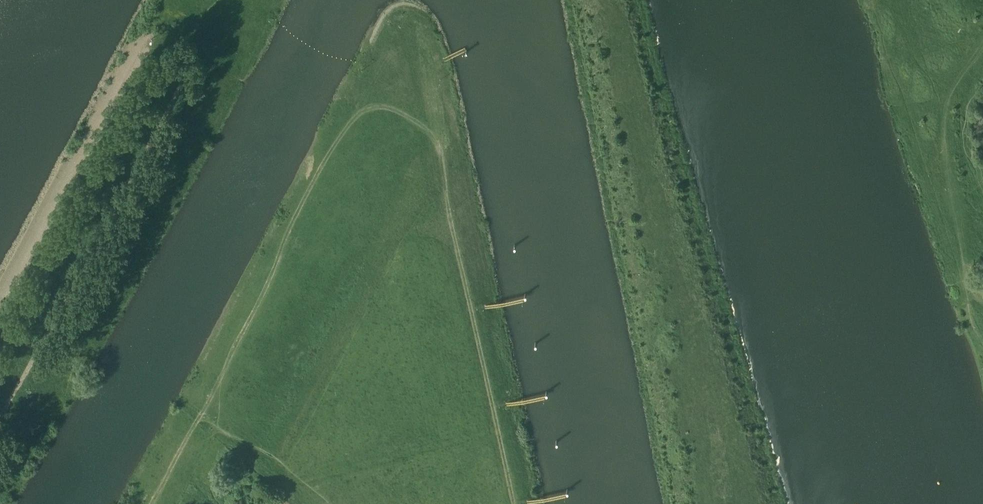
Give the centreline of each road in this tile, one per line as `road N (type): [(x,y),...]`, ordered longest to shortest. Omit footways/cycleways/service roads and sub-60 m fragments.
road 1 (track): [(517,503),(444,192),(430,59)]
road 2 (unclassified): [(0,417),(175,91)]

